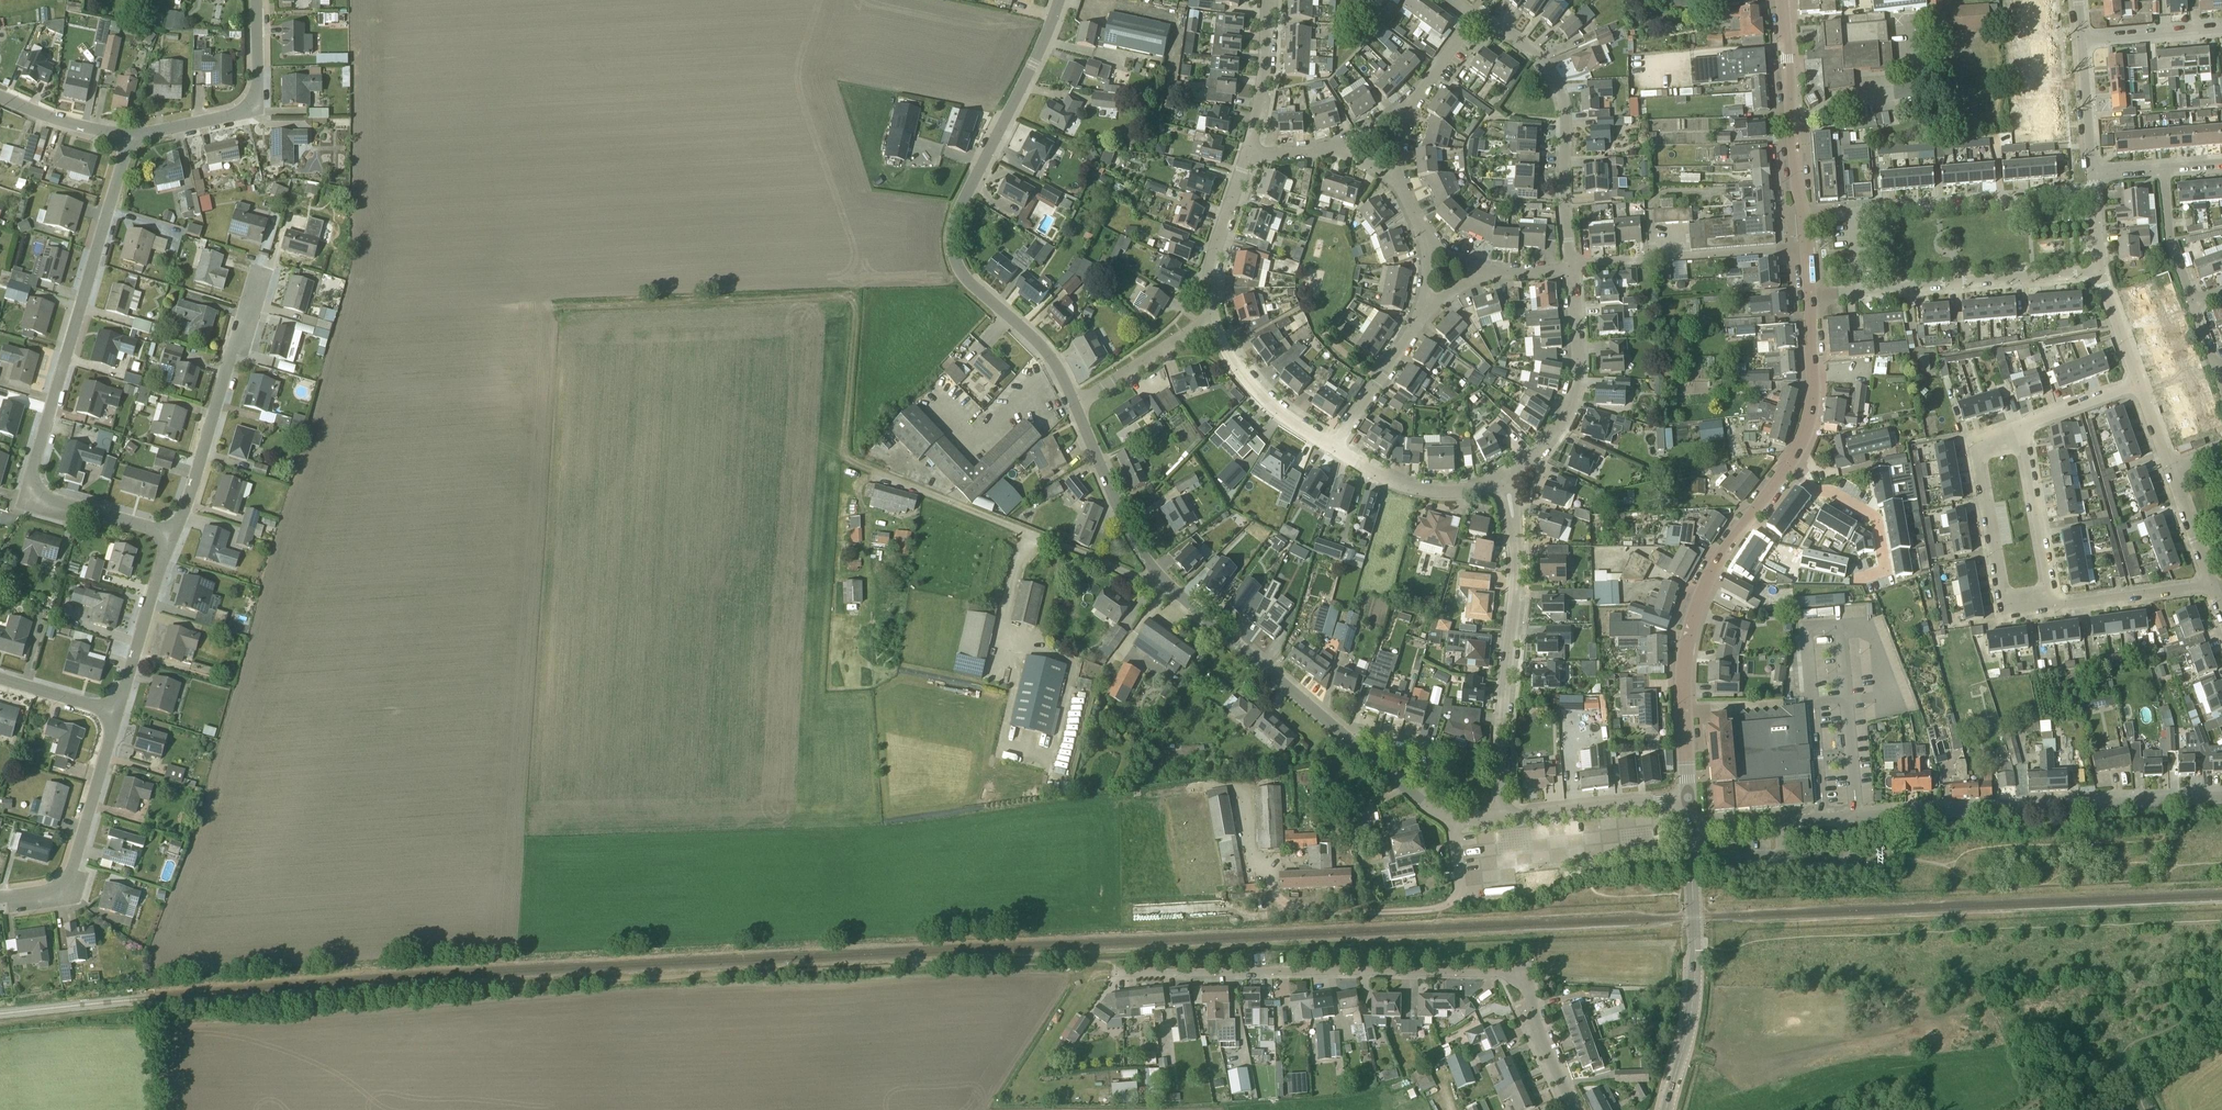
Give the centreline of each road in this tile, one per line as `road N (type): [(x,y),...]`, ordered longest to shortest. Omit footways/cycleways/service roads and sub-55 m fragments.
road 1 (track): [(1129,977),(1112,964),(1028,966),(1002,956),(148,1007),(0,1023)]
road 2 (residential): [(1576,1109),(1542,1041),(1523,976),(1112,977)]
road 3 (residential): [(1689,831),(2221,796)]
road 4 (residential): [(171,534),(30,498),(128,136)]
road 5 (residential): [(1074,402),(1054,362),(957,259),(953,240),(1055,0)]
road 6 (track): [(845,460),(858,306),(847,294),(553,306)]
road 7 (tertiary): [(1688,798),(1682,677),(1692,620),(1713,569),(1786,469)]
road 8 (residential): [(1502,818),(1500,739),(1517,559),(1505,475)]
road 9 (residential): [(1570,266),(1561,96),(1538,58),(1475,14)]
road 10 (tertiary): [(1666,1109),(1694,997),(1689,831)]
road 11 (residential): [(260,280),(171,534)]
road 12 (residential): [(2052,606),(2007,611),(1974,444),(2020,425)]
road 13 (residential): [(1274,916),(1449,903),(1460,880),(1454,817)]
road 14 (residential): [(1349,739),(1154,574)]
road 15 (residential): [(115,713),(62,893),(0,898)]
road 16 (residential): [(2093,191),(1850,210)]
road 17 (residential): [(1857,292),(2099,273)]
road 18 (residential): [(1505,475),(1556,431),(1574,392),(1570,266)]
road 19 (residential): [(128,136),(254,105),(255,0)]
road 20 (track): [(845,460),(1029,532)]
road 21 (residential): [(1154,574),(1074,402)]
road 22 (residential): [(171,534),(115,713)]
road 23 (residential): [(1502,818),(1688,798)]
road 24 (residential): [(1786,469),(1876,520),(1885,570),(1855,580)]
road 25 (residential): [(1336,447),(1239,372),(1214,315)]
road 26 (residential): [(2052,606),(2020,425)]
road 27 (residential): [(1505,475),(1430,491),(1400,485),(1336,447)]
road 28 (tertiary): [(1786,469),(1812,409),(1810,295)]
road 29 (residential): [(1214,315),(1213,255),(1248,151)]
road 30 (residential): [(1074,402),(1214,315)]
road 31 (residential): [(1336,447),(1423,313)]
road 32 (residential): [(2210,583),(2052,606)]
road 33 (residential): [(1248,151),(1268,0)]
road 34 (residential): [(1417,798),(1431,773),(1430,746),(1358,729),(1349,739)]
road 35 (residential): [(2081,39),(2221,28)]
road 36 (residential): [(2192,302),(2170,237),(2165,169)]
road 37 (residential): [(2092,174),(2081,39)]
road 38 (residential): [(0,97),(128,136)]
road 39 (residential): [(1154,574),(1137,575),(1029,532)]
road 40 (residential): [(2020,425),(2138,379)]
road 41 (residential): [(2210,583),(2167,464)]
road 42 (tertiary): [(1792,124),(1782,0)]
road 43 (residential): [(0,678),(115,713)]

